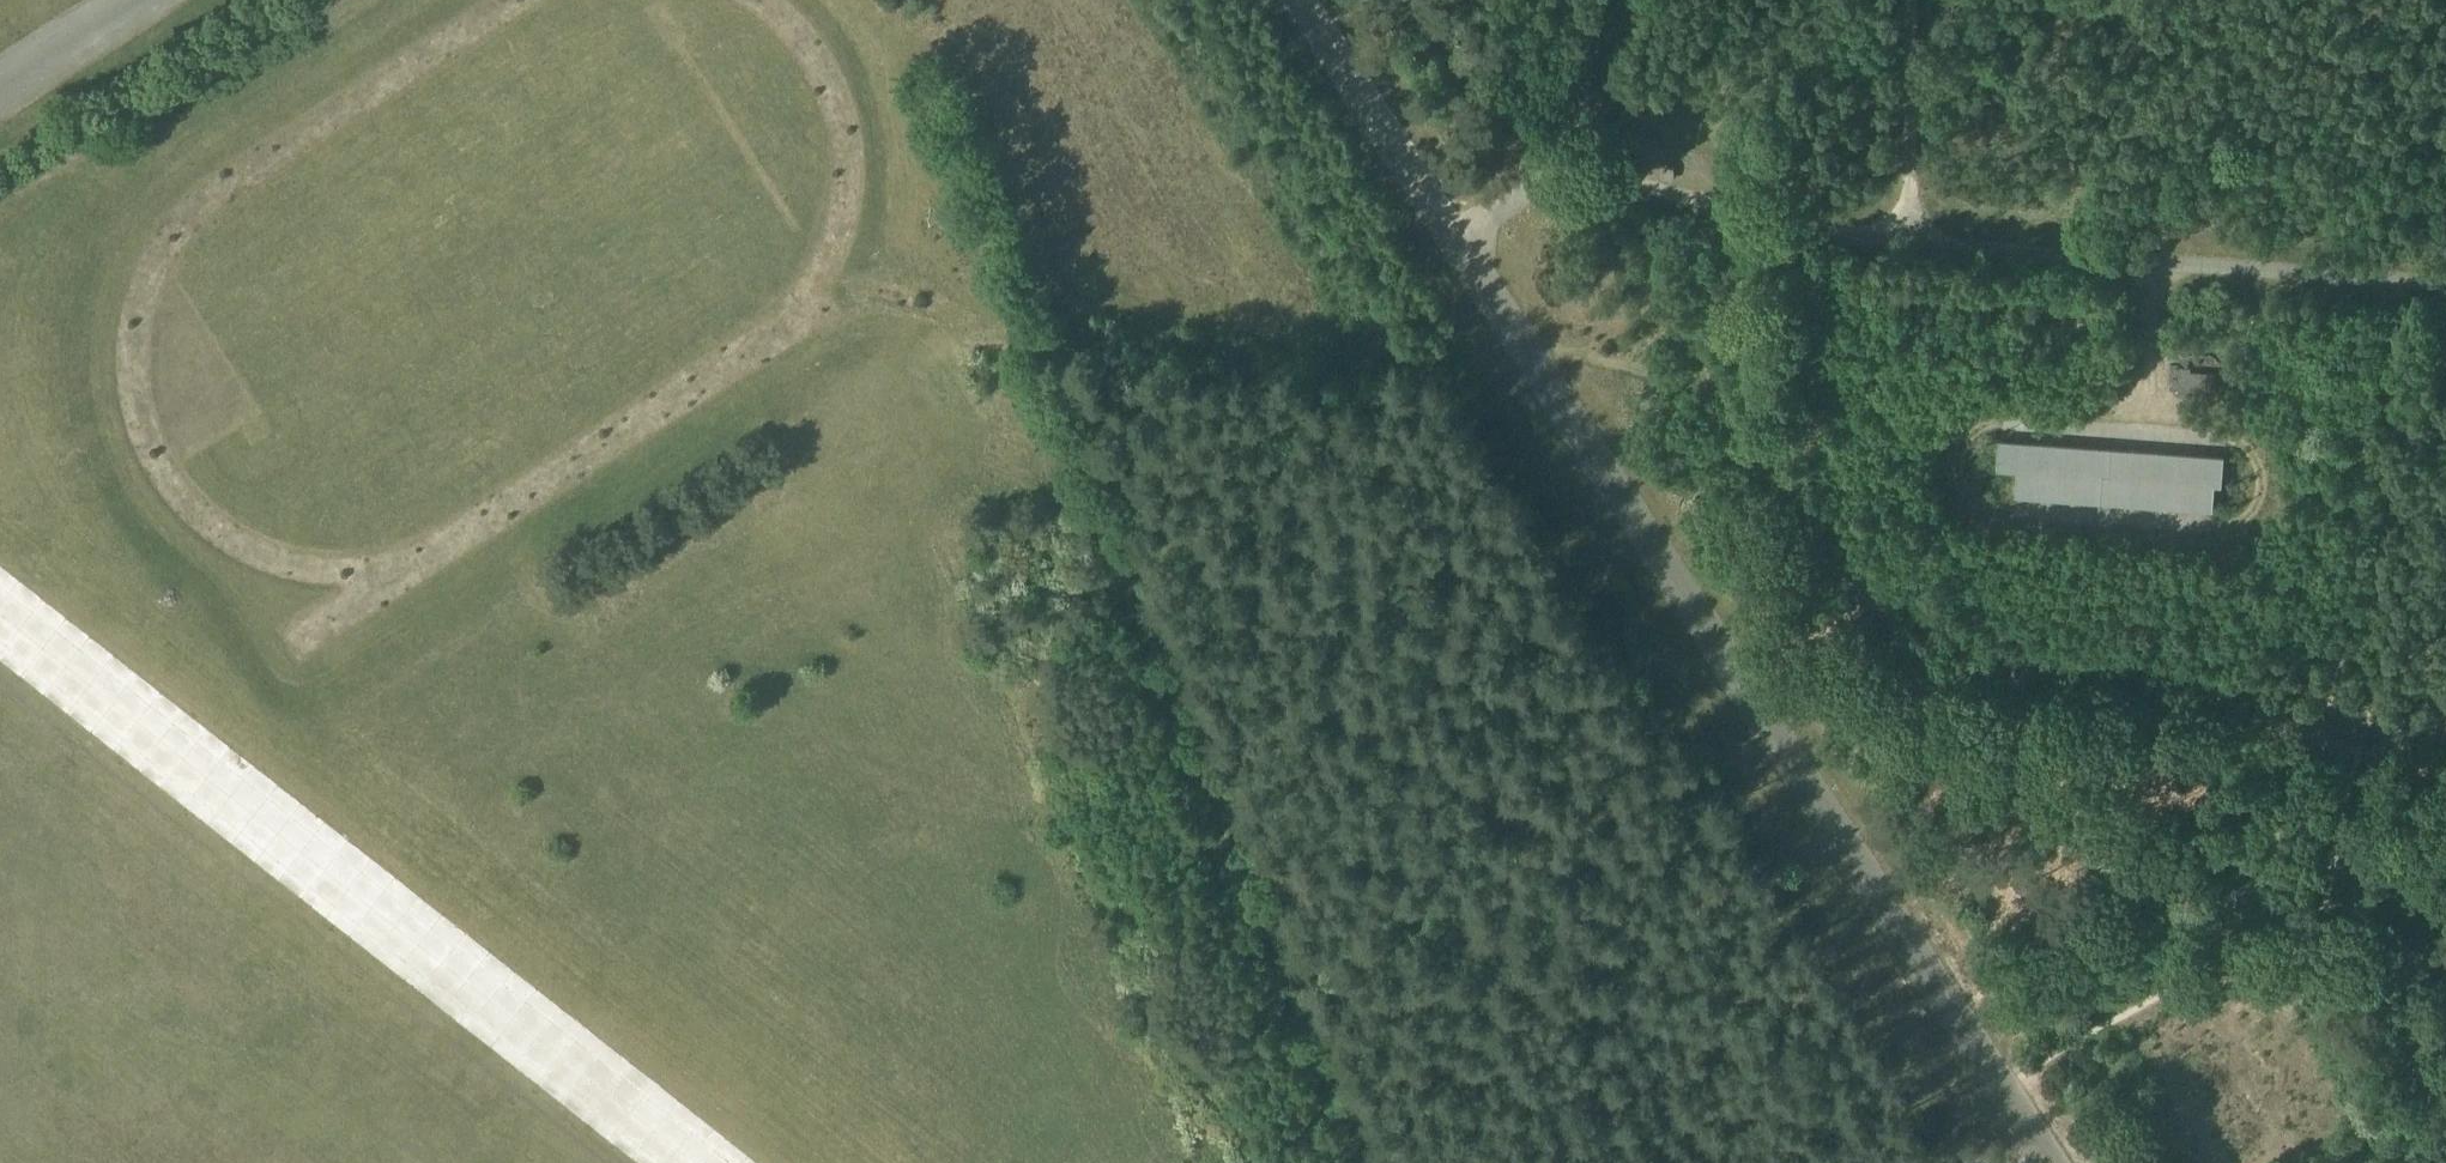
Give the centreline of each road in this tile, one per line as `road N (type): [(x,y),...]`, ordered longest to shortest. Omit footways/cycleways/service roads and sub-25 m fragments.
road 1 (track): [(1907,239),(1909,0)]
road 2 (track): [(1614,0),(1566,167)]

